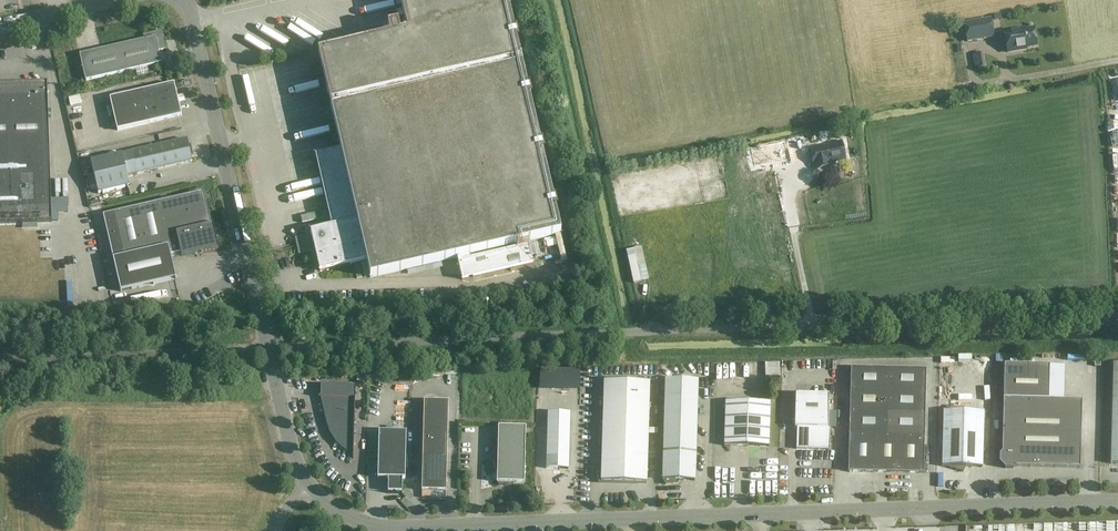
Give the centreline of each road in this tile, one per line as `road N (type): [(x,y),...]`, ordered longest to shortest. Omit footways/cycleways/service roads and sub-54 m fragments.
road 1 (unclassified): [(269,348),(1117,317)]
road 2 (unclassified): [(1117,500),(392,528),(340,510),(311,486)]
road 3 (unclassified): [(269,348),(186,0)]
road 4 (unclassified): [(311,486),(292,449),(269,348)]

